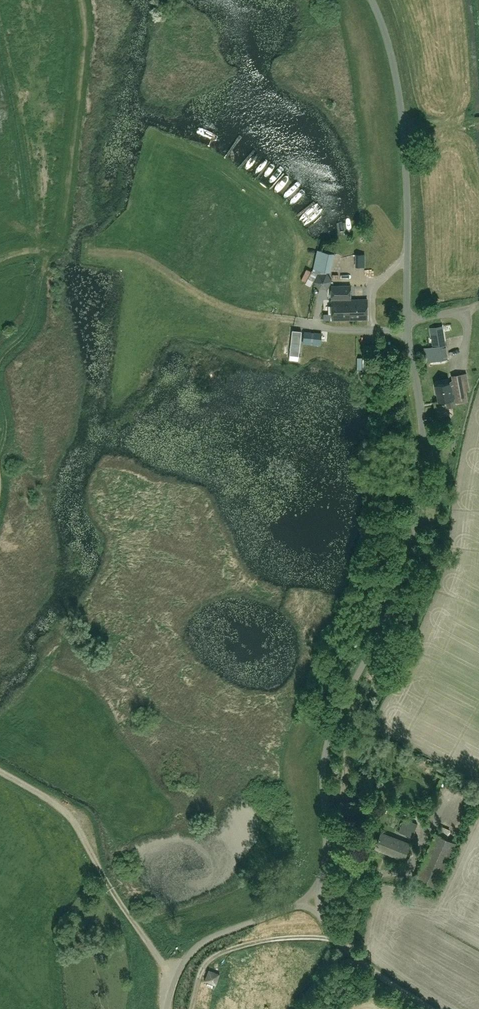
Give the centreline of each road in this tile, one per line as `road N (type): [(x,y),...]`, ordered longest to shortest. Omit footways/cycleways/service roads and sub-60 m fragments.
road 1 (unclassified): [(316,887),(327,842),(328,747),(400,583),(422,458),(408,319),(401,107),(372,0)]
road 2 (track): [(0,770),(65,810),(164,968),(177,975)]
road 3 (unclassified): [(166,1008),(177,975),(202,944),(300,904)]
road 4 (unclassified): [(432,1008),(359,961),(319,913)]

